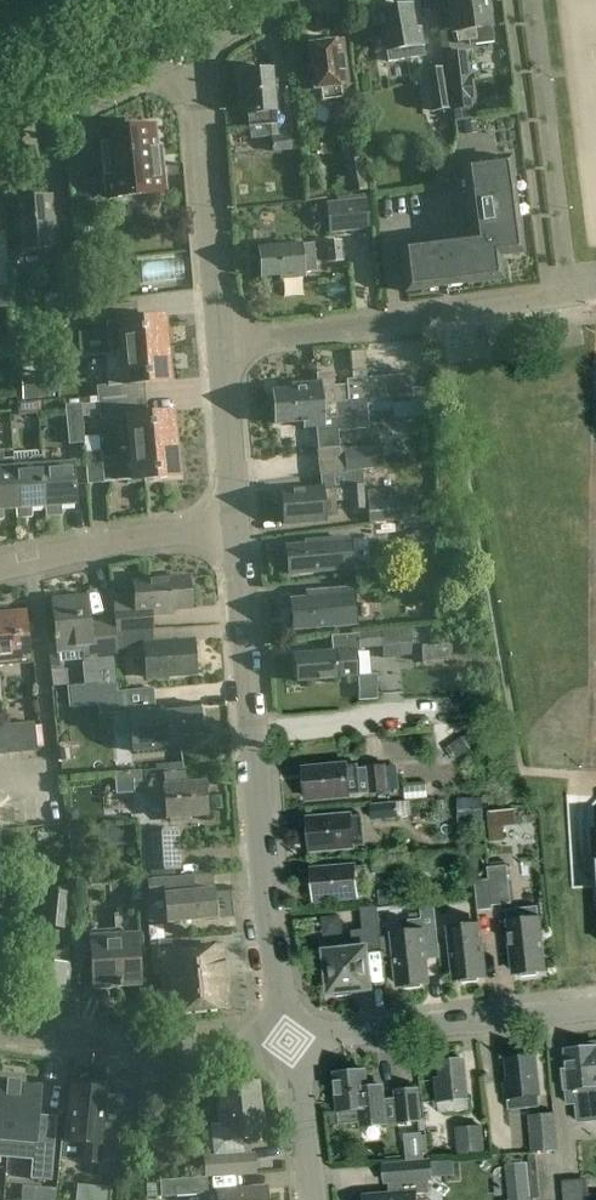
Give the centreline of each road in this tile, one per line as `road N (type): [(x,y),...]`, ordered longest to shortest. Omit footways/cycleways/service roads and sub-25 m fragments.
road 1 (residential): [(287,1044),(263,917),(234,523)]
road 2 (residential): [(222,345),(595,290)]
road 3 (residential): [(287,1044),(595,1010)]
road 4 (residential): [(222,345),(199,96),(182,47)]
road 5 (residential): [(0,1021),(159,1043),(287,1044)]
road 6 (residential): [(0,575),(234,523)]
road 7 (tertiary): [(0,132),(182,47)]
road 8 (residential): [(234,523),(222,345)]
road 9 (residential): [(302,1199),(287,1044)]

